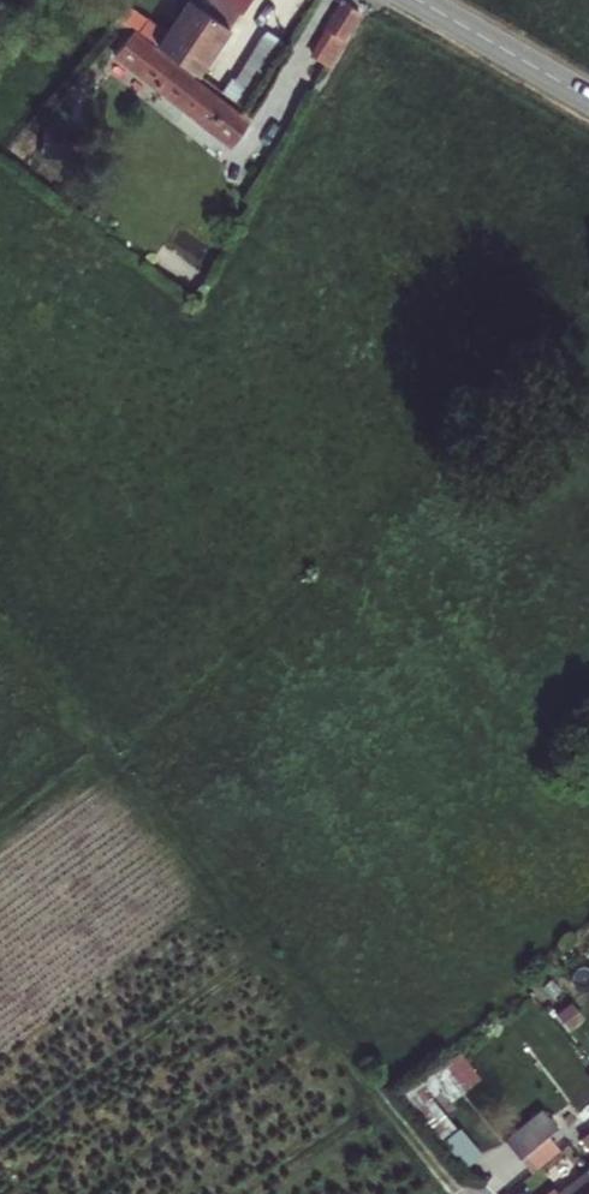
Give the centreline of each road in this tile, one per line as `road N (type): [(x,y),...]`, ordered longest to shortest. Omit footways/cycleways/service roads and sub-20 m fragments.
road 1 (tertiary): [(416,0),(588,99)]

